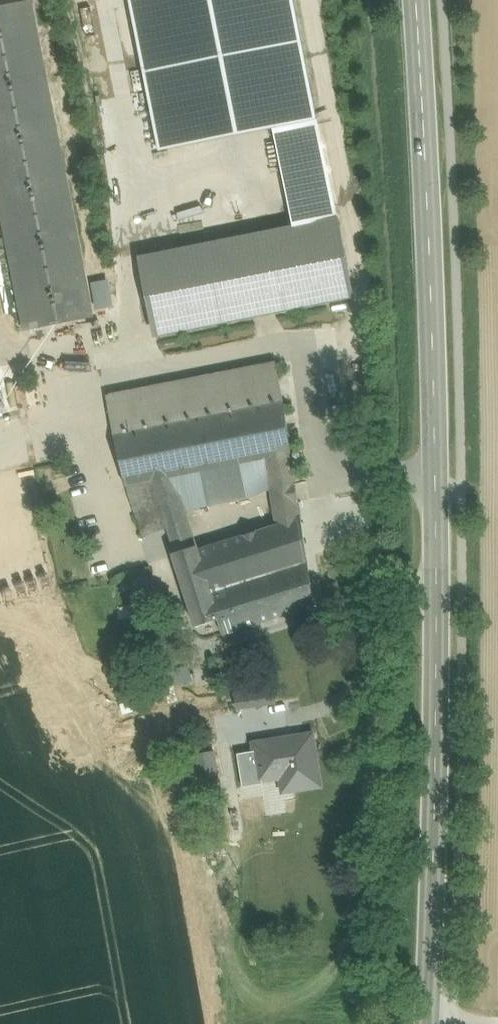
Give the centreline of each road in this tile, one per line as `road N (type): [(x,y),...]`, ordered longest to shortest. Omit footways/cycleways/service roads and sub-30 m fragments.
road 1 (tertiary): [(430,1023),(437,519),(417,0)]

